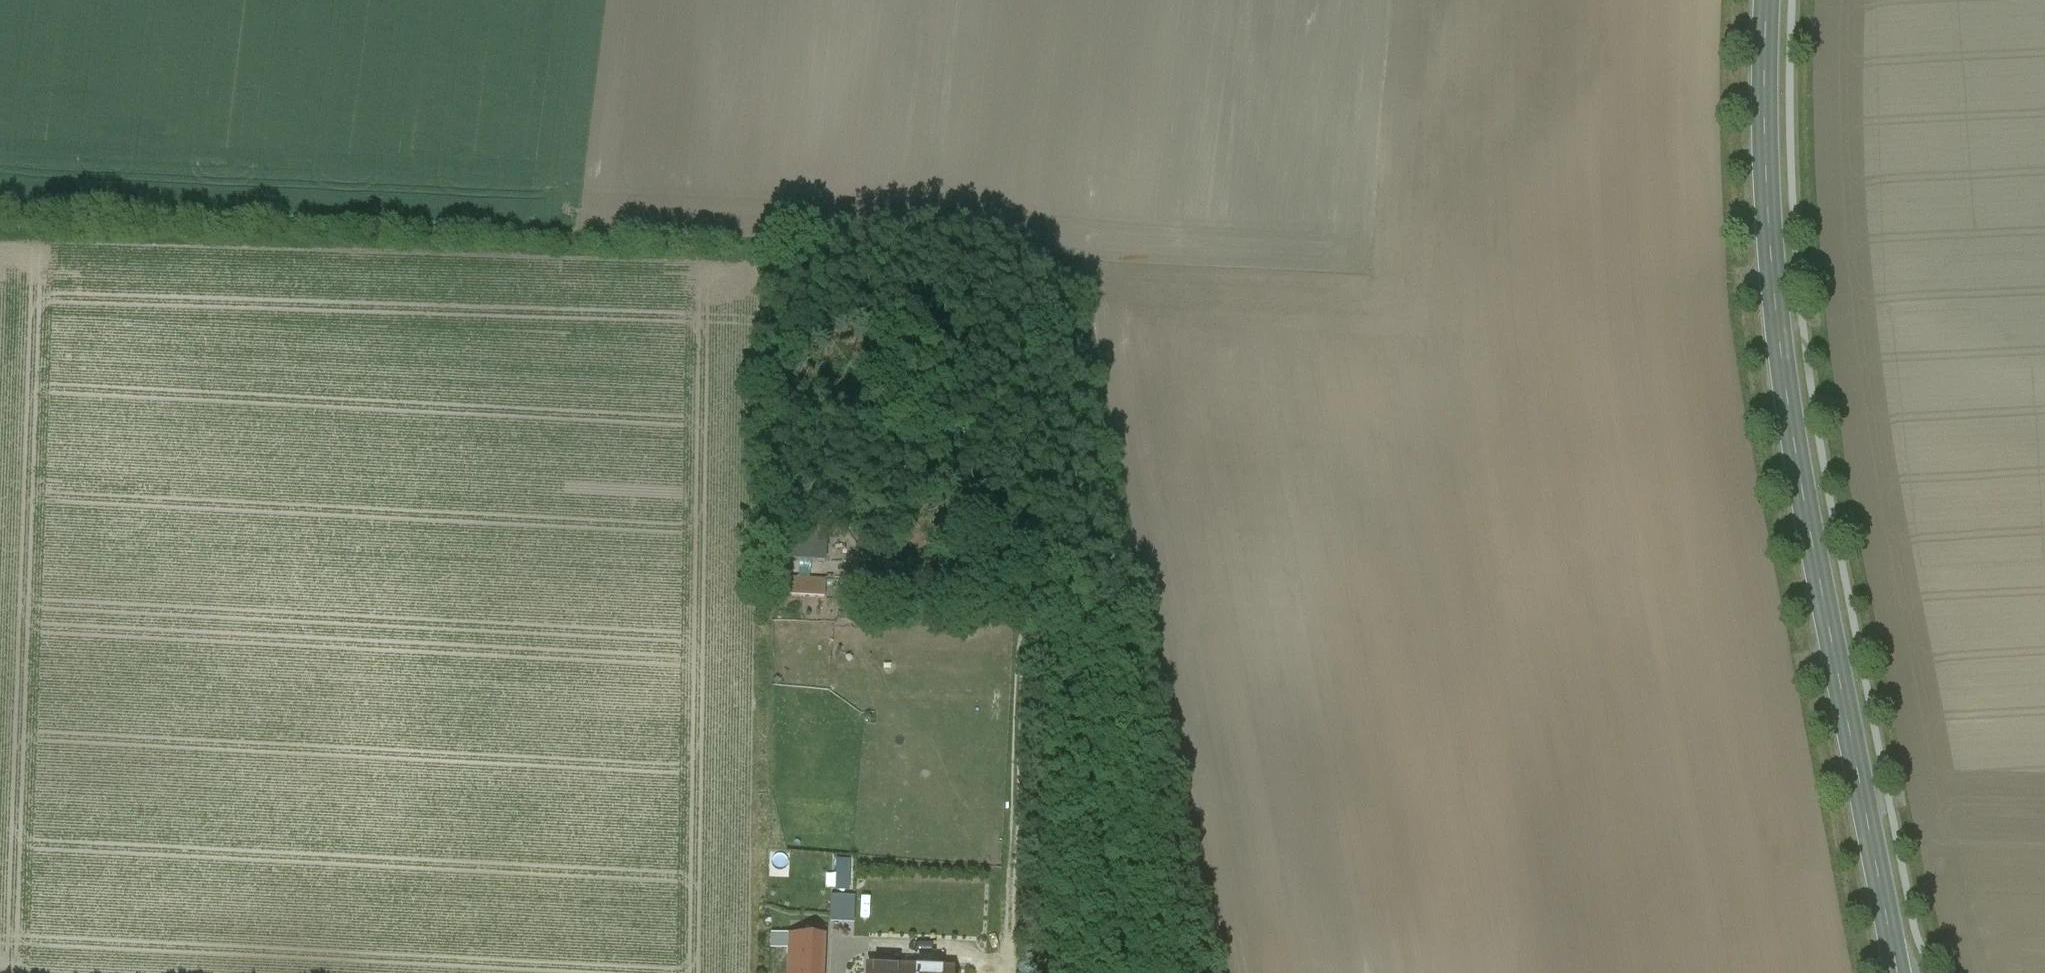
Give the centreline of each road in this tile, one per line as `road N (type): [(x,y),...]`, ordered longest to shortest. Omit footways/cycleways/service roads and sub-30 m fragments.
road 1 (secondary): [(1767,0),(1769,231),(1781,352),(1898,972)]

